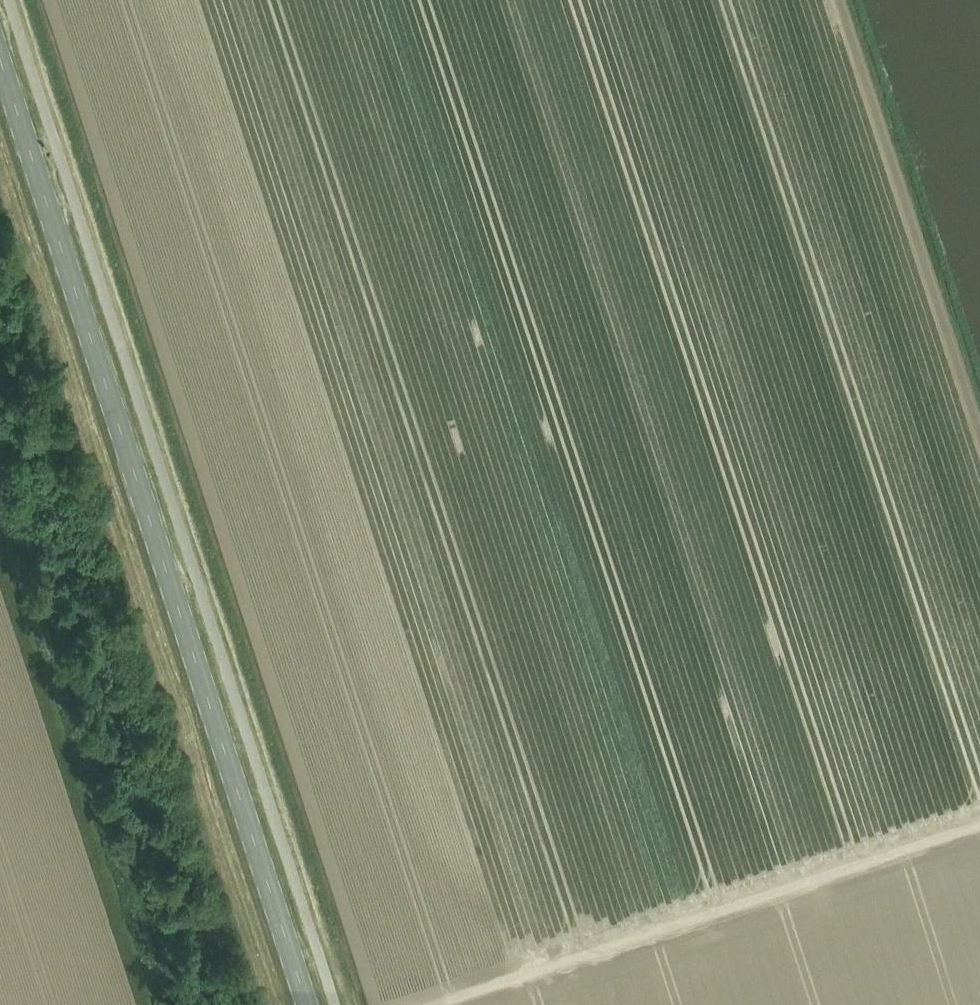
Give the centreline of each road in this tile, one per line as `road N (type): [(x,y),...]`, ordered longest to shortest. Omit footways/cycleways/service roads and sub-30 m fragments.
road 1 (tertiary): [(303,1004),(0,64)]

